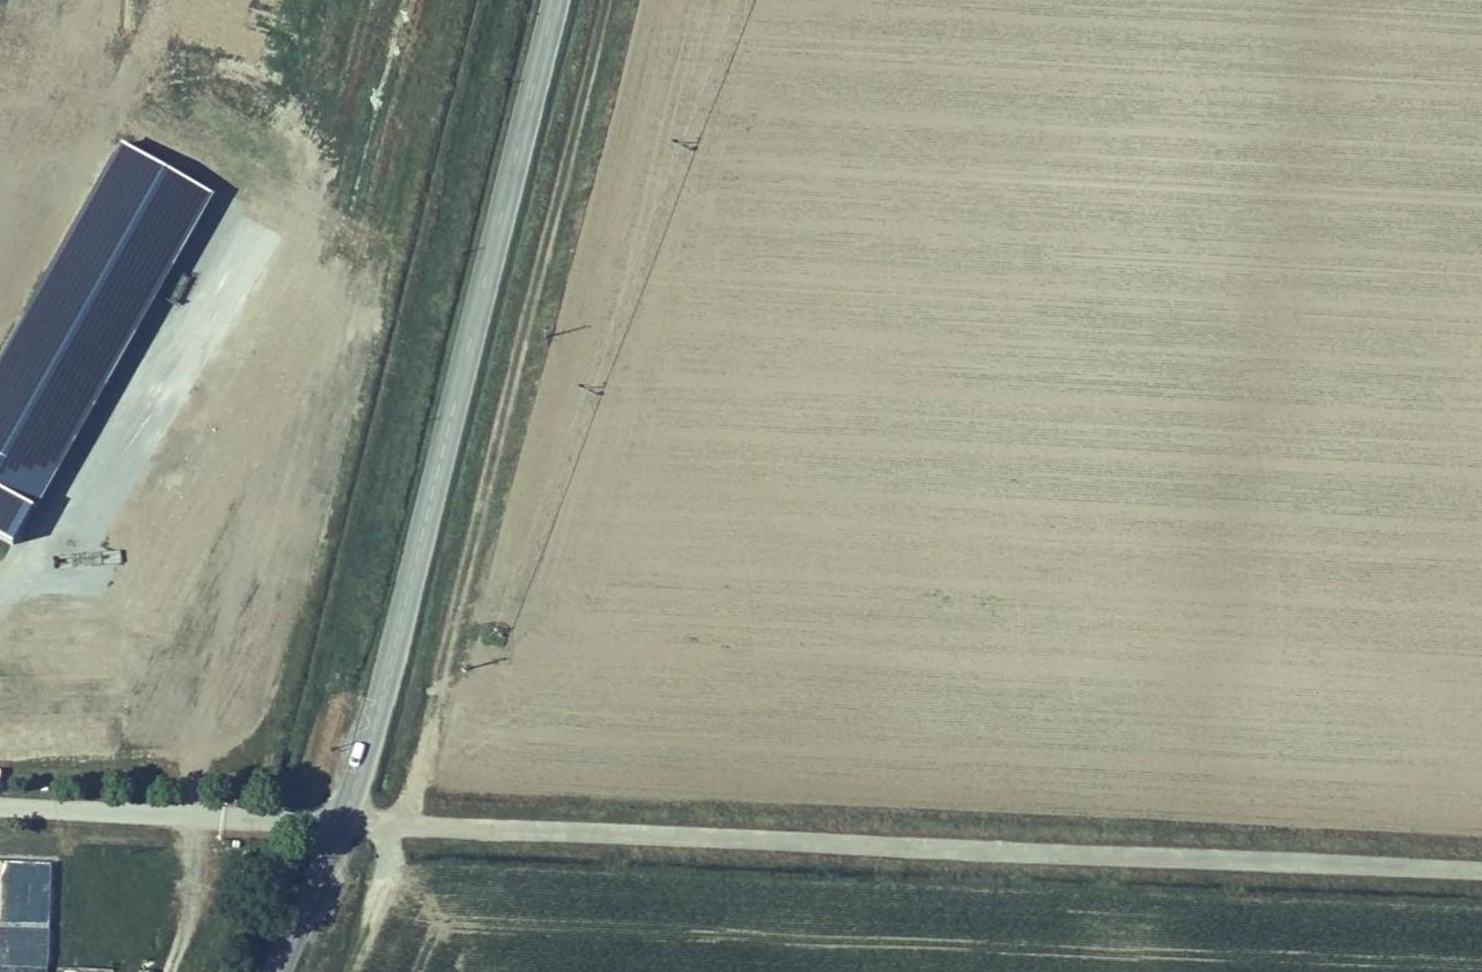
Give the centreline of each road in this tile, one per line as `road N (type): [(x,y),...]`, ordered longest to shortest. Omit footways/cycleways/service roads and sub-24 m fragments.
road 1 (tertiary): [(557,0),(344,818)]
road 2 (unclassified): [(344,818),(0,806)]
road 3 (tertiary): [(344,818),(278,971)]

